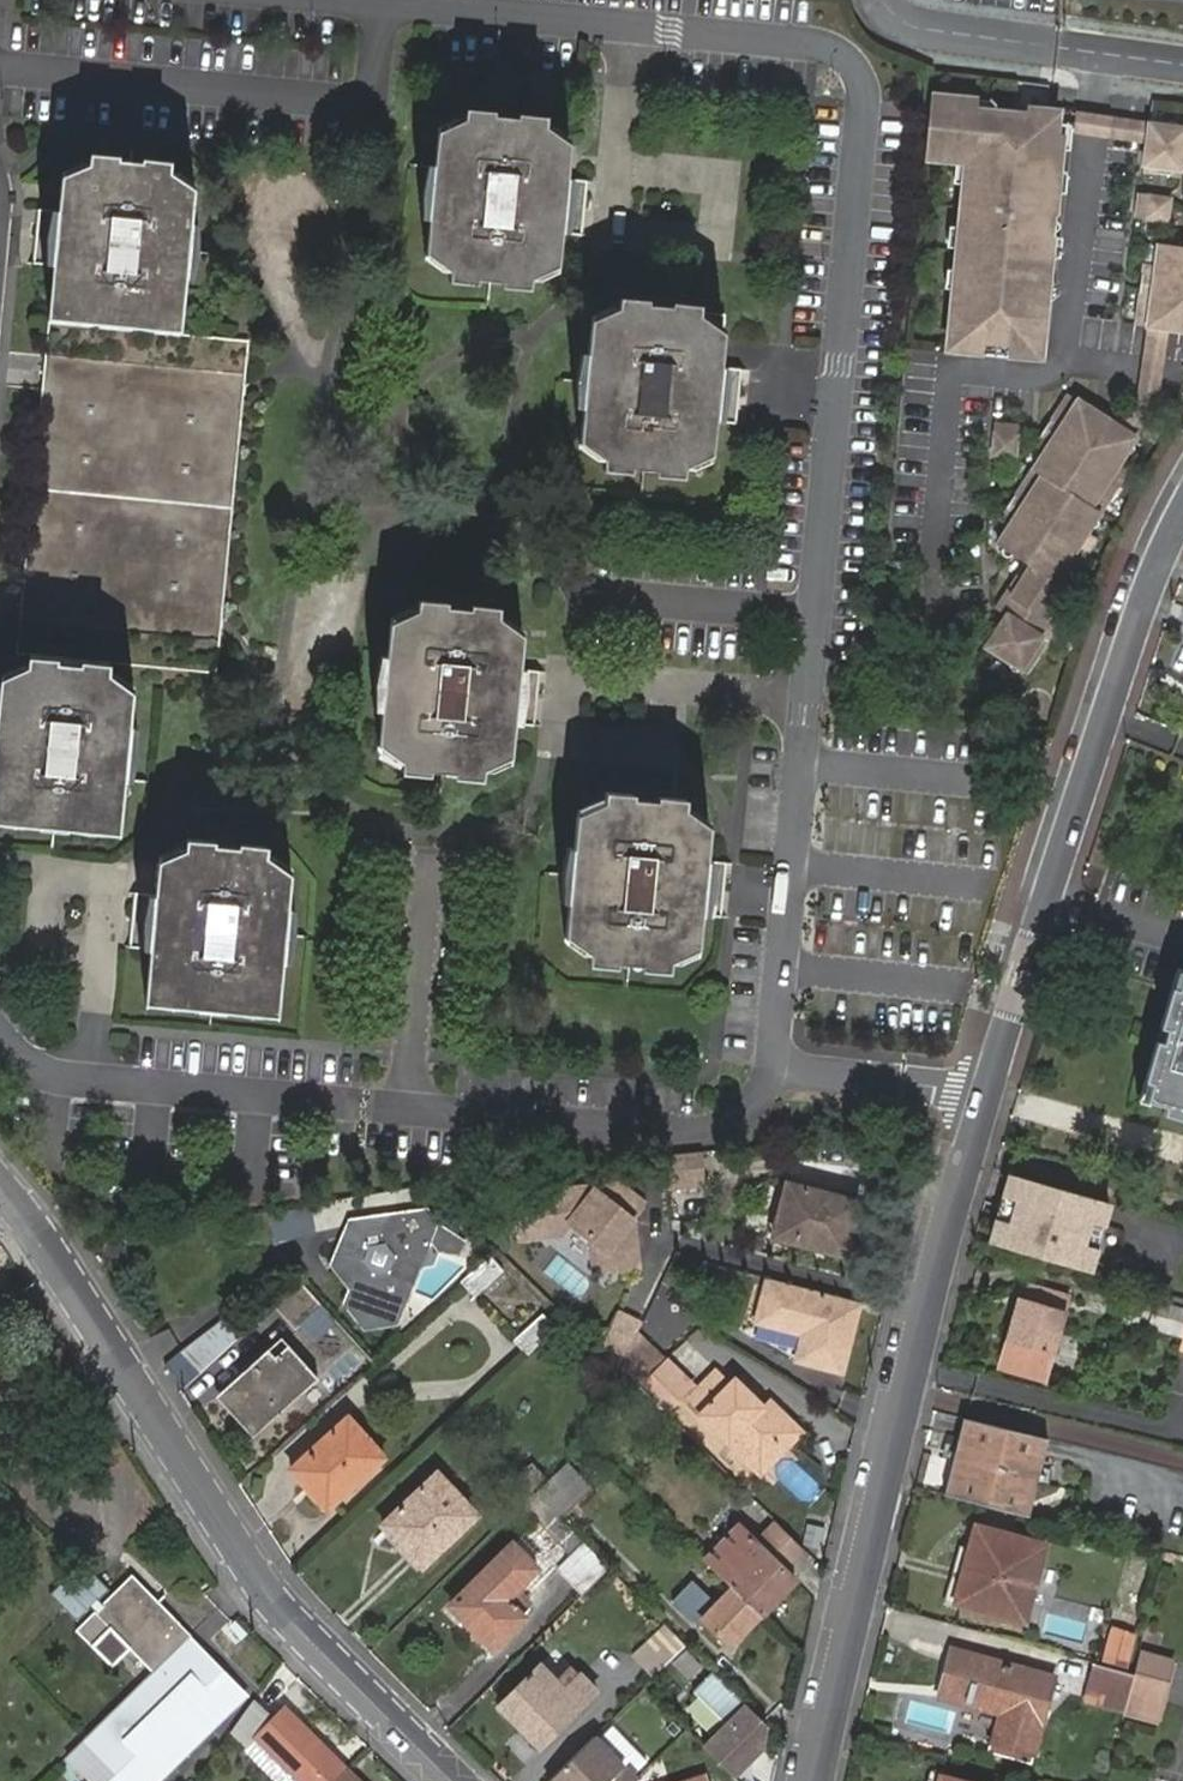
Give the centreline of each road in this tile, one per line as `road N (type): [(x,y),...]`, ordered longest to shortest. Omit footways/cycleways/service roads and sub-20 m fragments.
road 1 (residential): [(346,0),(817,45),(852,60),(868,94),(773,1065)]
road 2 (residential): [(773,1065),(757,1104),(715,1134),(58,1078),(0,1036)]
road 3 (tertiary): [(451,1780),(262,1585),(114,1350),(0,1192)]
road 4 (residential): [(816,1780),(924,1314),(990,1095)]
road 5 (residential): [(990,1095),(1109,711),(1182,515)]
road 6 (residential): [(888,0),(921,34),(1182,64)]
road 7 (residential): [(773,1065),(990,1095)]

